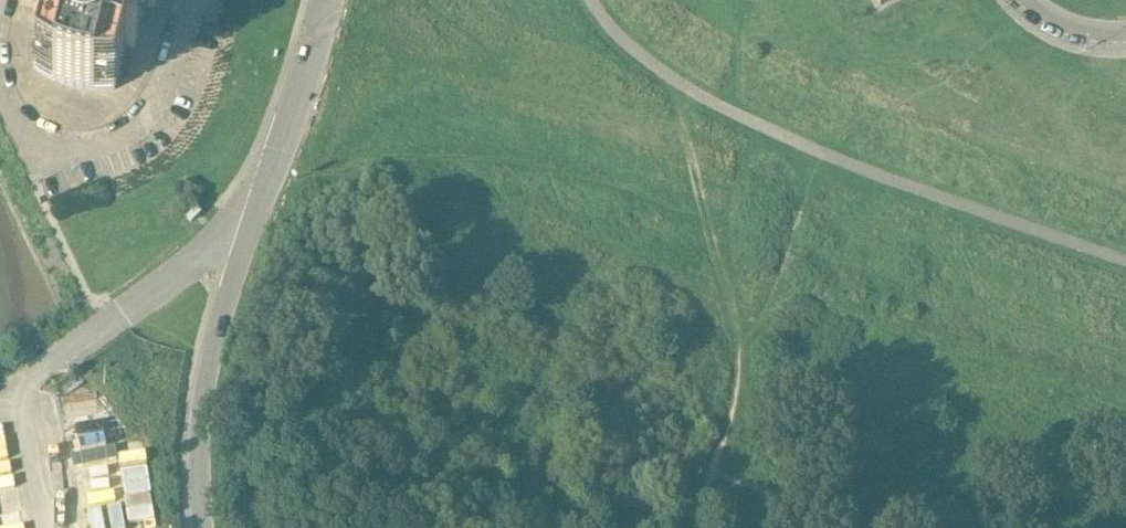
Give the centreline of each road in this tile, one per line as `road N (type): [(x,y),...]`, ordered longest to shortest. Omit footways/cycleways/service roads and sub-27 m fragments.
road 1 (unclassified): [(200,527),(199,393),(328,0)]

